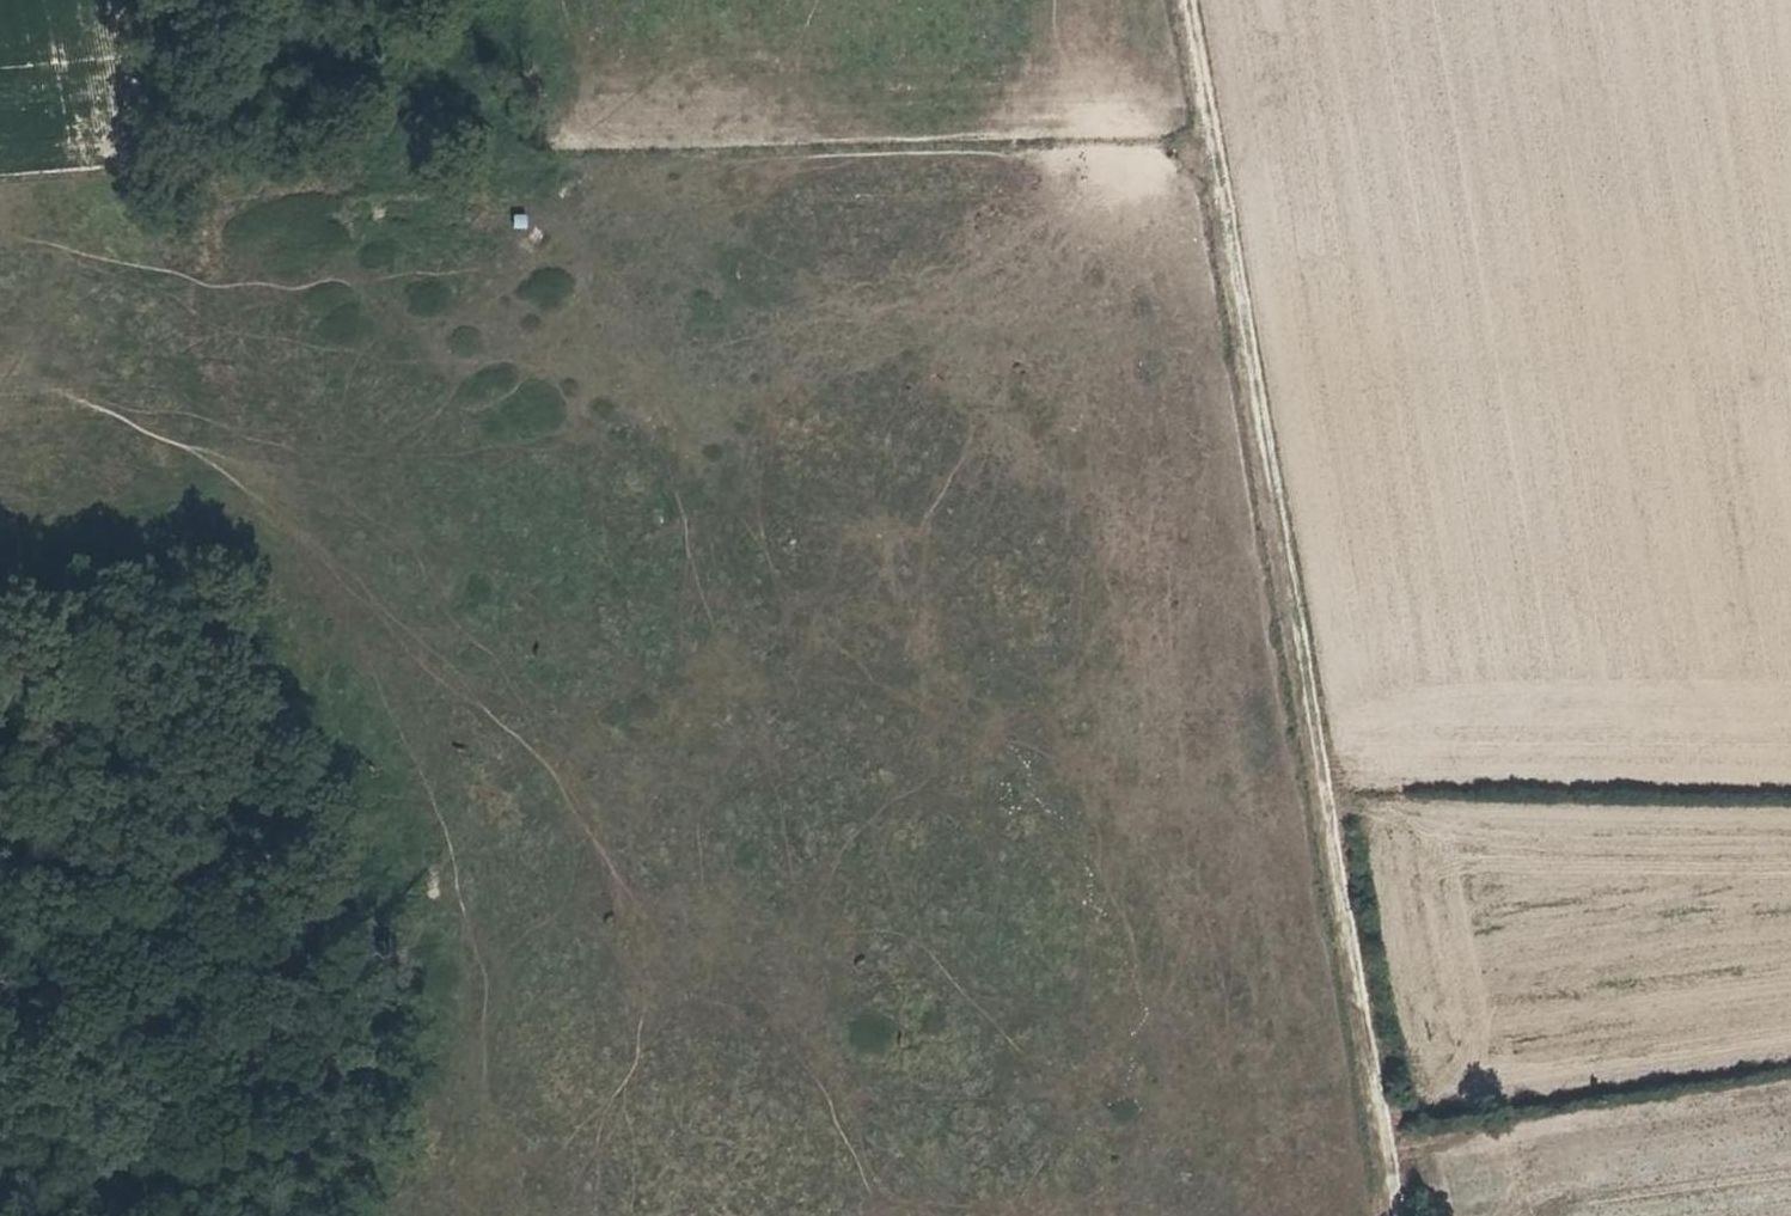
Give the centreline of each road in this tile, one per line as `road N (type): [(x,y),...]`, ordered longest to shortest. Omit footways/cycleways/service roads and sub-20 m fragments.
road 1 (track): [(1395,1215),(1188,0)]

